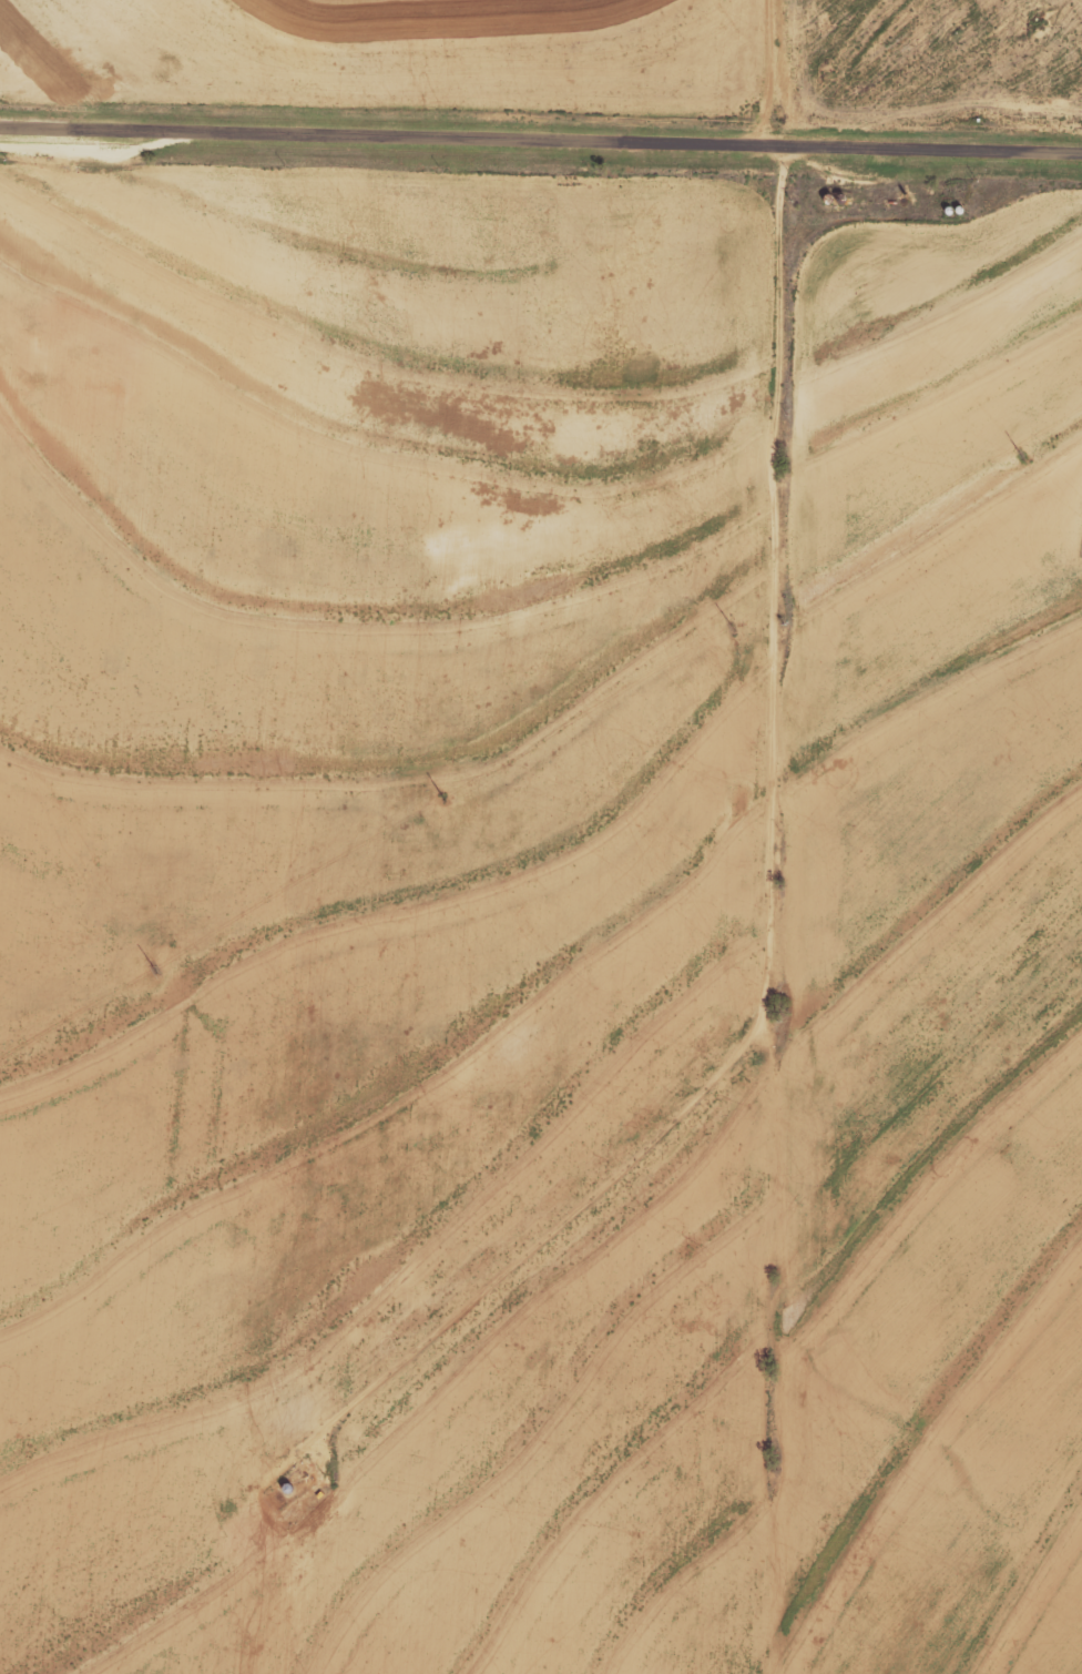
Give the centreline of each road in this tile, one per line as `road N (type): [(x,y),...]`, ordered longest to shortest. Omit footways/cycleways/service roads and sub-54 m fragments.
road 1 (track): [(875,0),(739,128),(759,973),(716,1049),(318,1423)]
road 2 (residential): [(1081,150),(0,124)]

